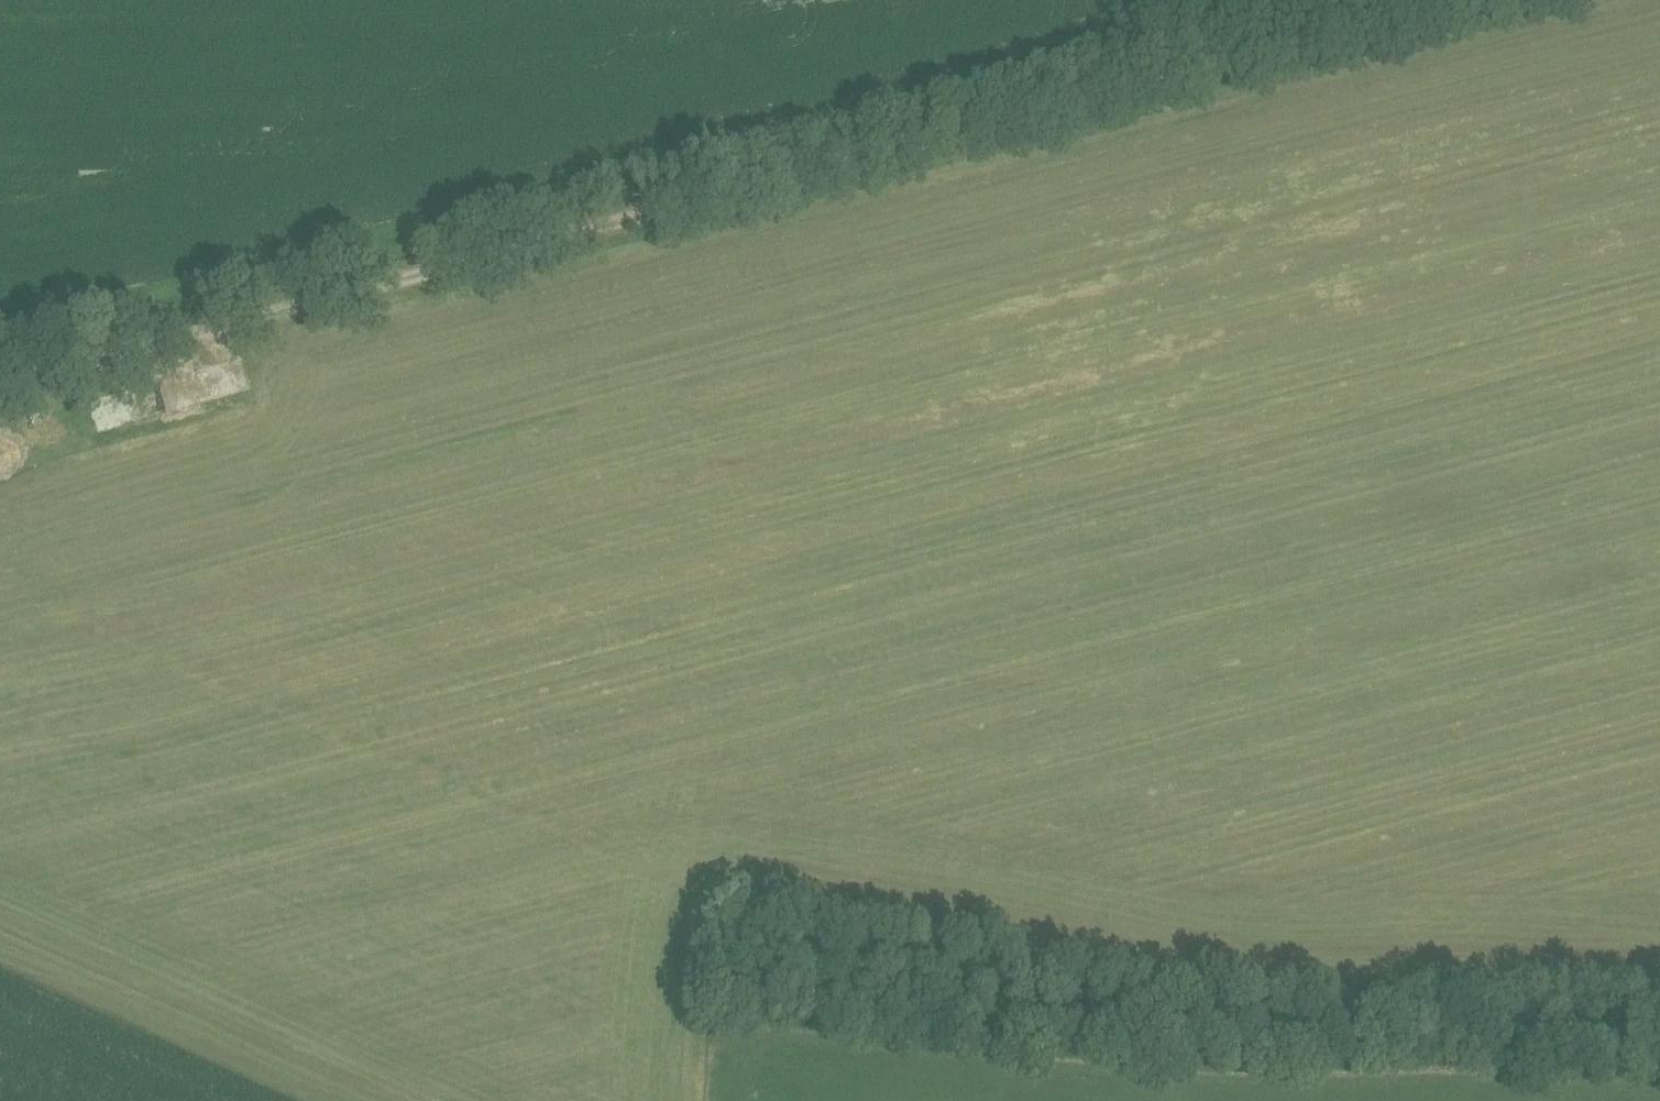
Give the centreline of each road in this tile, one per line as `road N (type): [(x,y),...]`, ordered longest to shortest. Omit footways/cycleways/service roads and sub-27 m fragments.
road 1 (track): [(1455,0),(0,370)]

